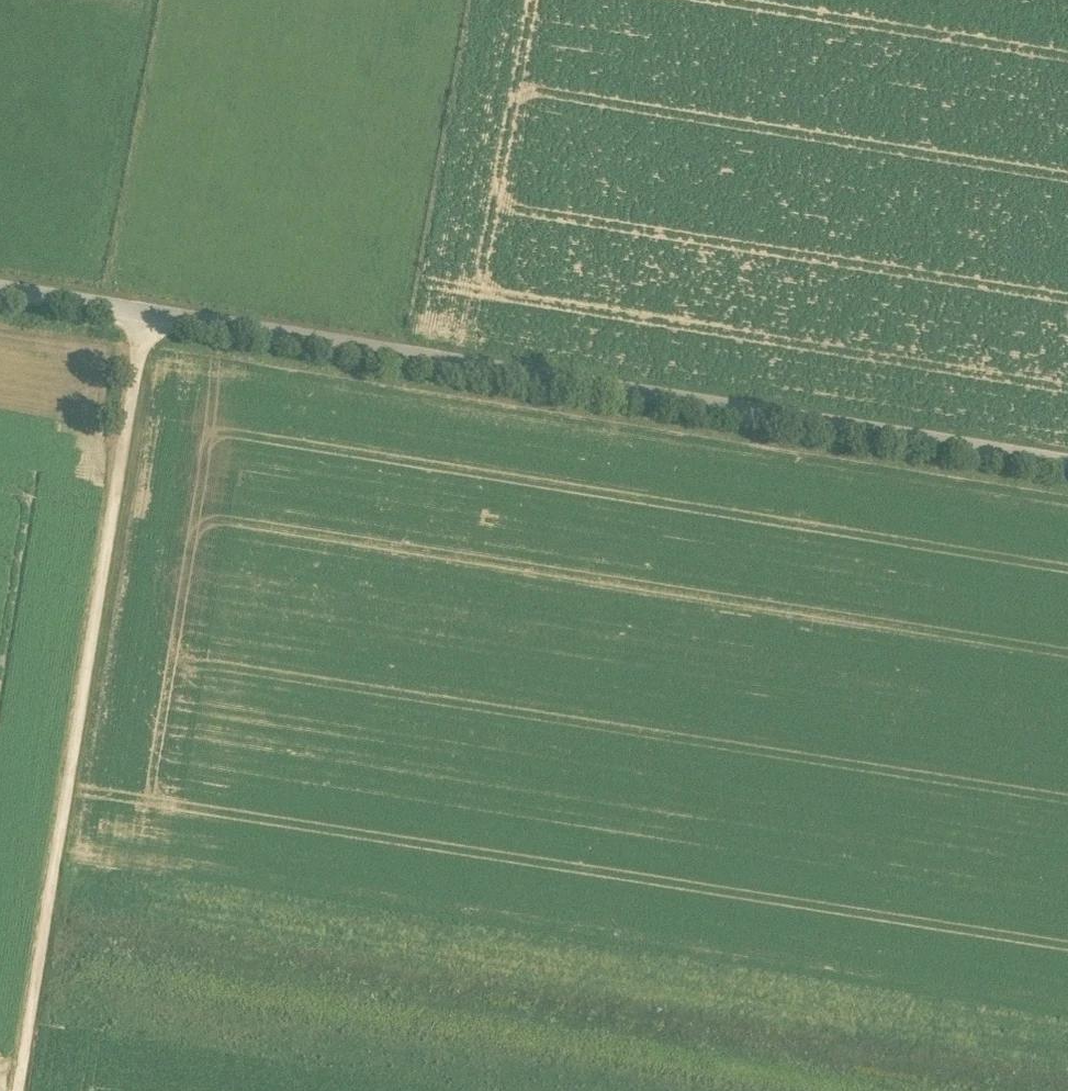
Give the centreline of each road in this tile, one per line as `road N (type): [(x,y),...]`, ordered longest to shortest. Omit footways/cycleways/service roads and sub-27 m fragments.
road 1 (residential): [(1067,468),(0,294)]
road 2 (track): [(150,319),(24,1090)]

